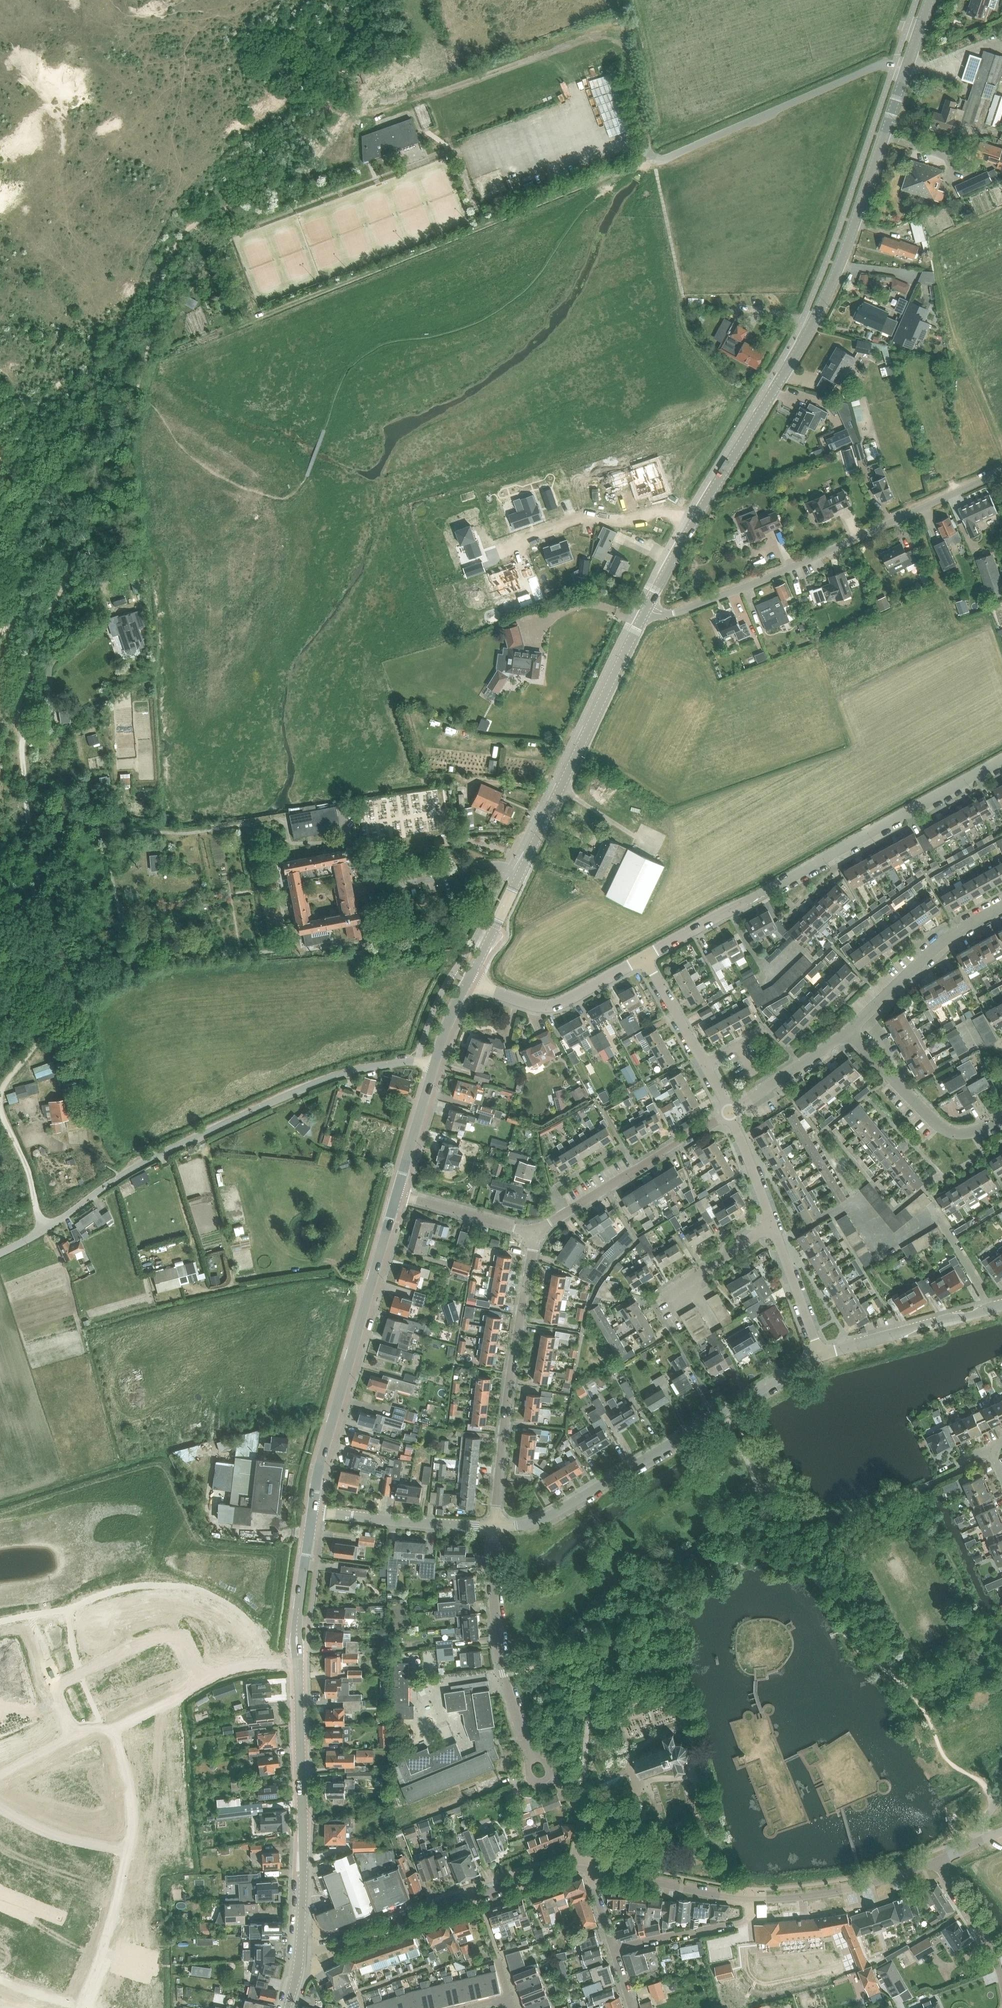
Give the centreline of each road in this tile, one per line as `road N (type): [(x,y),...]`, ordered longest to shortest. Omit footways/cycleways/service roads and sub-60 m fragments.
road 1 (secondary): [(650,607),(837,276),(930,0)]
road 2 (track): [(165,832),(171,808),(160,591),(144,435),(174,352),(237,327)]
road 3 (unclassified): [(0,1255),(161,1153),(281,1095),(339,1074),(416,1061)]
road 4 (secondary): [(300,1957),(297,1630),(313,1511)]
road 5 (secondary): [(467,982),(650,607)]
road 6 (residential): [(644,958),(1001,762)]
road 7 (track): [(654,161),(683,290),(682,327),(731,400),(680,482),(684,499),(695,504)]
road 8 (residential): [(650,607),(673,614),(789,571),(1001,472)]
road 9 (residential): [(497,1529),(567,1507),(816,1356)]
road 10 (secondary): [(313,1511),(397,1194)]
road 11 (track): [(0,1770),(180,1710),(181,1702),(230,1671),(297,1665)]
road 12 (residential): [(300,1957),(563,1866),(589,1870)]
road 13 (residential): [(497,1529),(531,1231)]
road 14 (track): [(65,988),(6,1086),(4,1104),(44,1227)]
road 15 (residential): [(497,1529),(502,1675),(541,1770)]
road 16 (residential): [(531,1231),(731,1111)]
road 17 (residential): [(1001,1118),(967,1134),(942,1128),(847,1030)]
road 18 (residential): [(847,1030),(947,938),(1001,908)]
road 19 (residential): [(747,1899),(841,1891),(936,1860)]
road 20 (residential): [(816,1356),(1001,1303)]
road 21 (residential): [(467,982),(554,1006),(644,958)]
road 22 (residential): [(497,1529),(313,1511)]
road 23 (residential): [(589,1870),(747,1899)]
road 24 (residential): [(612,1949),(748,1920),(747,1899)]
road 25 (residential): [(673,1324),(666,1309),(677,1288),(773,1227)]
road 26 (residential): [(731,1111),(847,1030)]
road 27 (residential): [(531,1231),(397,1194)]
road 28 (residential): [(816,1356),(773,1227)]
road 29 (secondary): [(397,1194),(433,1065)]
road 30 (residential): [(1001,1977),(936,1860)]
road 31 (track): [(268,822),(137,831)]
road 32 (residential): [(707,1068),(644,958)]
road 33 (residential): [(773,1227),(731,1111)]

